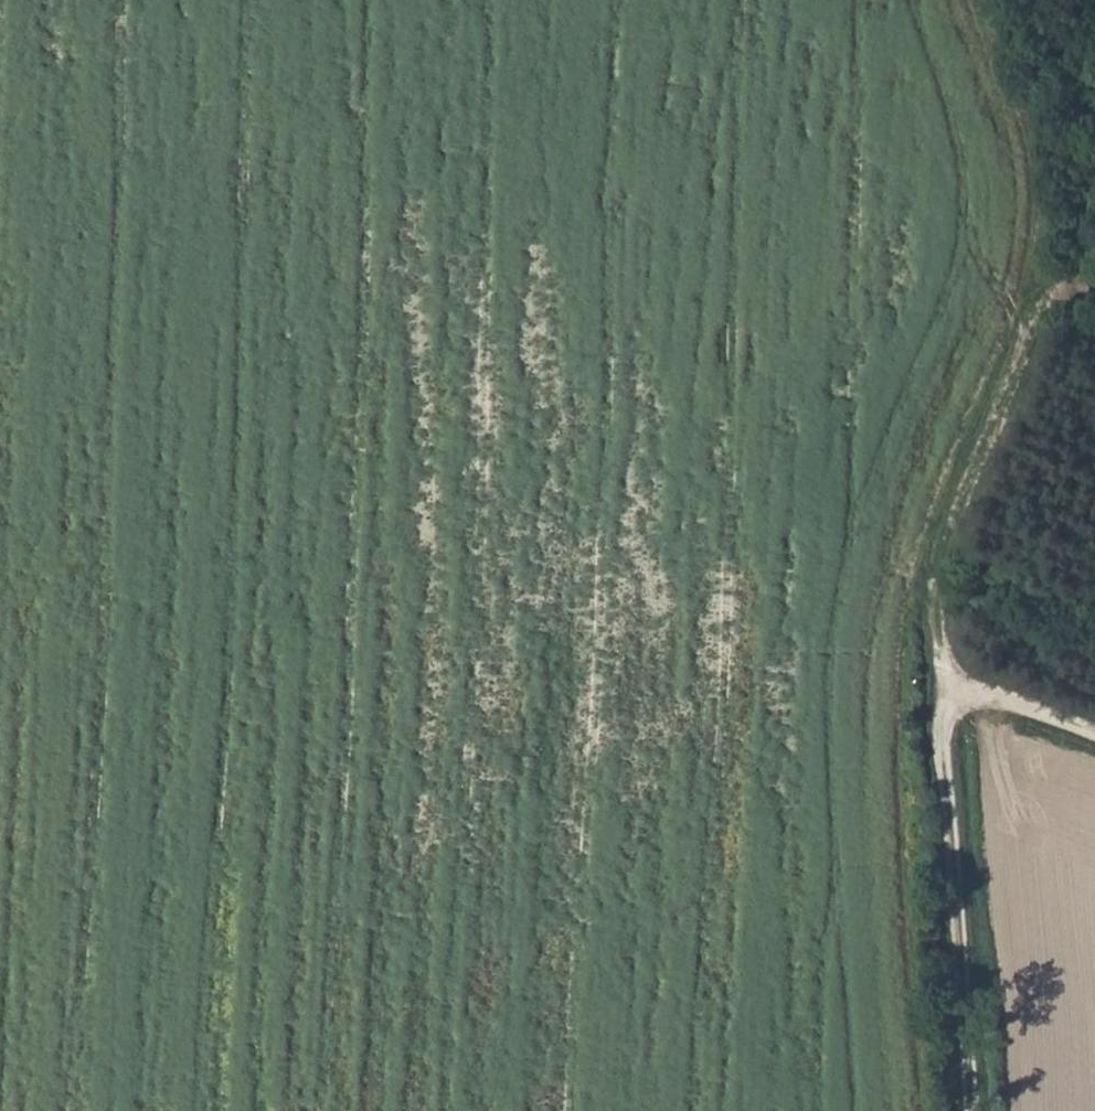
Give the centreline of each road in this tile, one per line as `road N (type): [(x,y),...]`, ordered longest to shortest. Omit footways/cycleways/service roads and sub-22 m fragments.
road 1 (track): [(974,1110),(948,713),(980,688),(1094,733)]
road 2 (track): [(964,697),(937,647),(953,550),(1052,306),(1084,286),(1094,289)]

